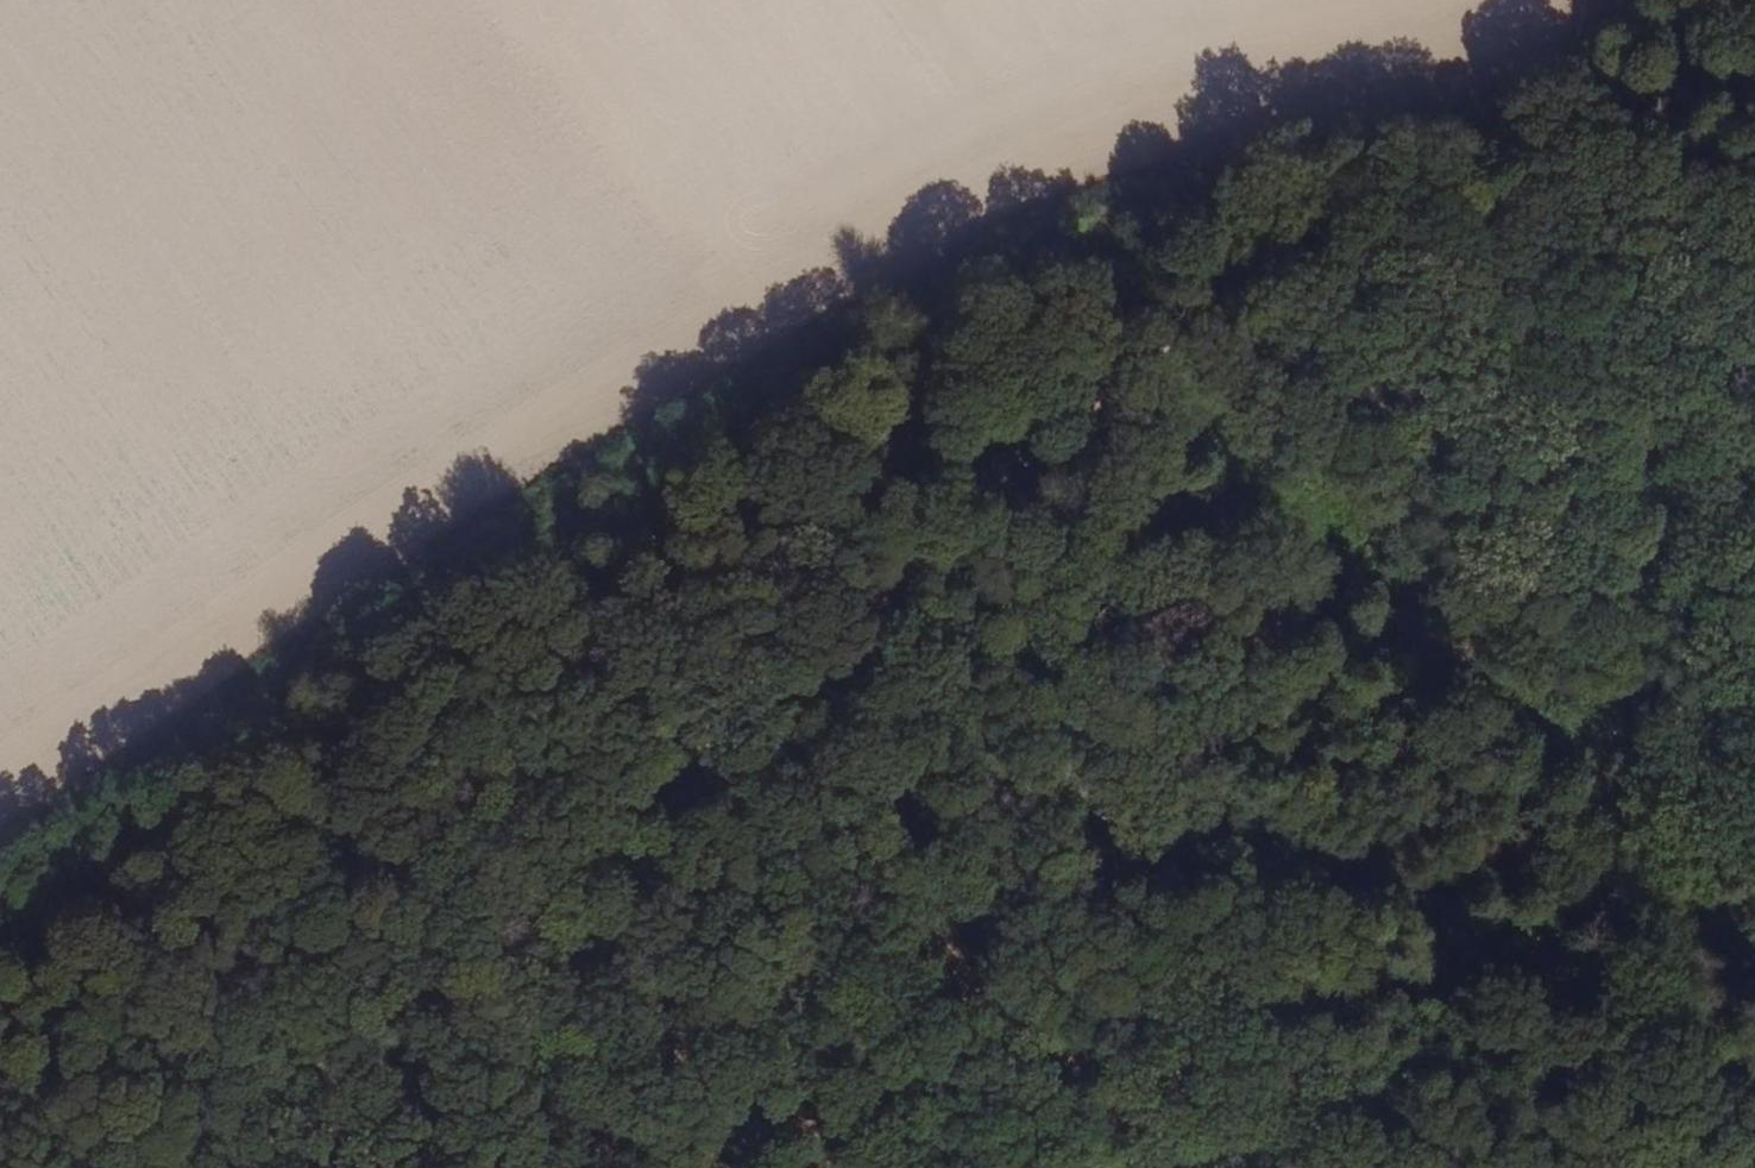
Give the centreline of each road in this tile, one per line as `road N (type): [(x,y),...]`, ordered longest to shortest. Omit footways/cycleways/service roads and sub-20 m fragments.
road 1 (track): [(1754,130),(1691,158),(1498,202),(1438,240),(1166,331),(1073,410)]

